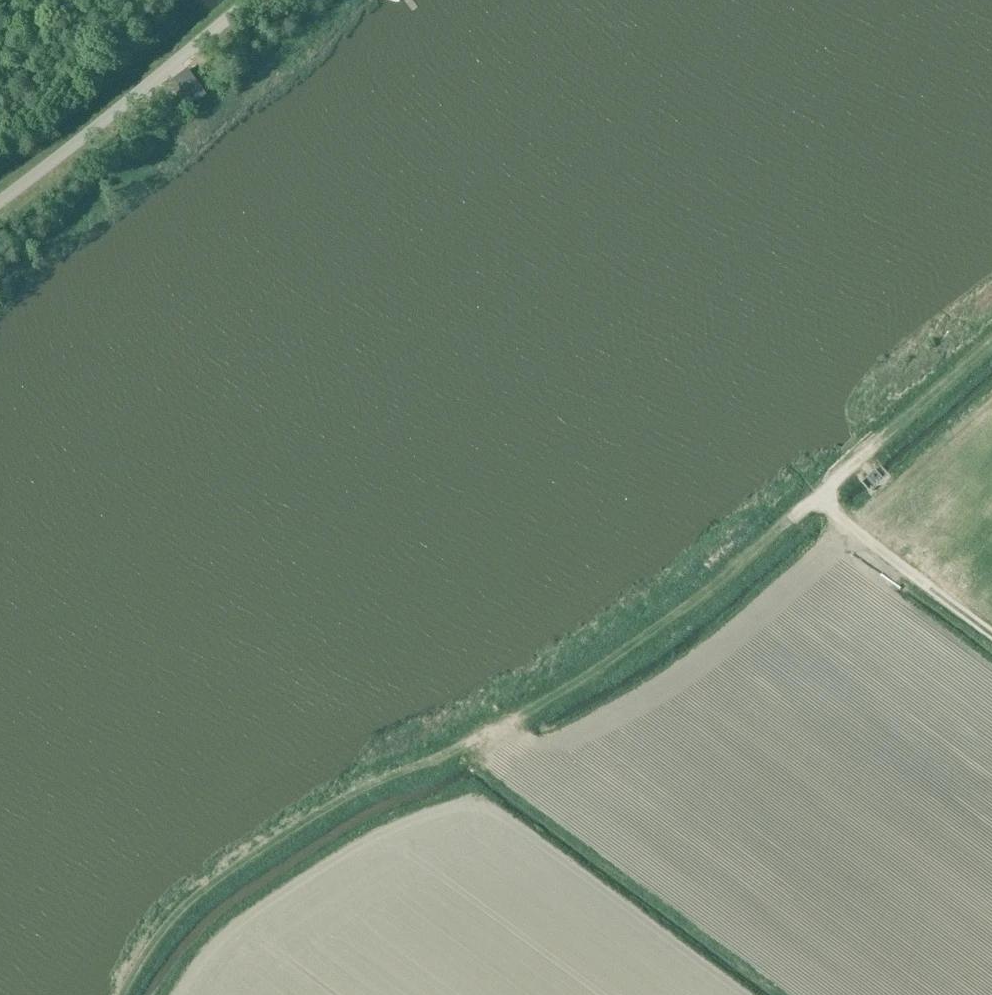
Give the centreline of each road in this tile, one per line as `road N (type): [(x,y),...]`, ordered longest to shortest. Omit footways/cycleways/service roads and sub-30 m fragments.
road 1 (track): [(115,994),(168,920),(222,873),(617,654),(816,502),(991,636)]
road 2 (track): [(991,342),(816,502)]

